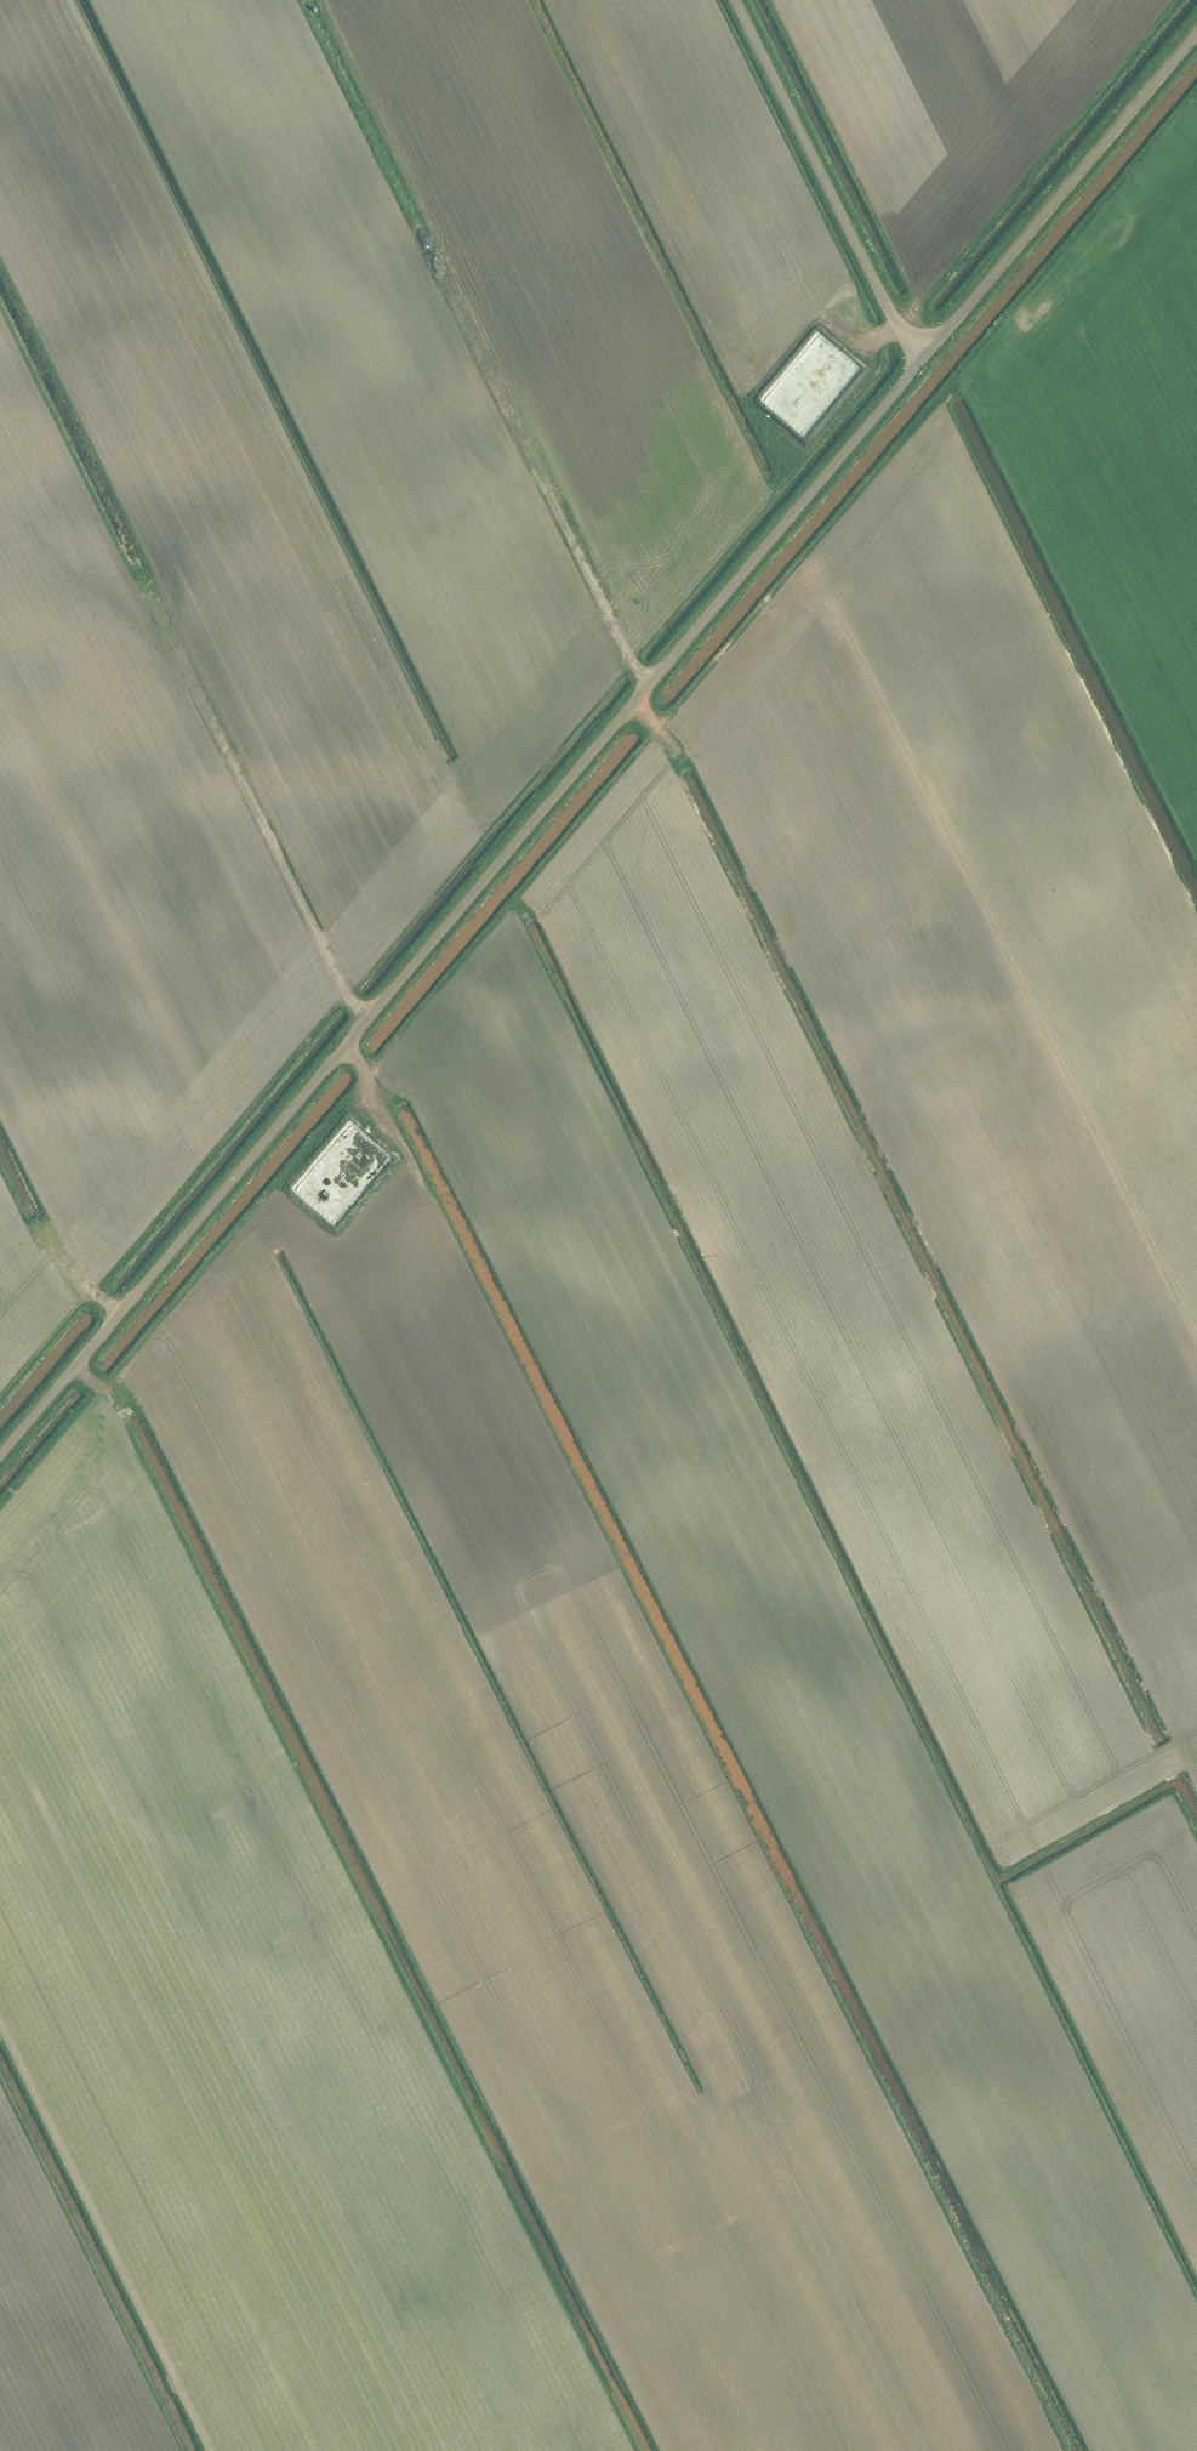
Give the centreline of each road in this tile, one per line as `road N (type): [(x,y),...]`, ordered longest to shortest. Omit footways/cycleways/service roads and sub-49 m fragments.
road 1 (unclassified): [(0,1462),(926,356)]
road 2 (unclassified): [(926,356),(1196,34)]
road 3 (unclassified): [(926,356),(743,0)]

